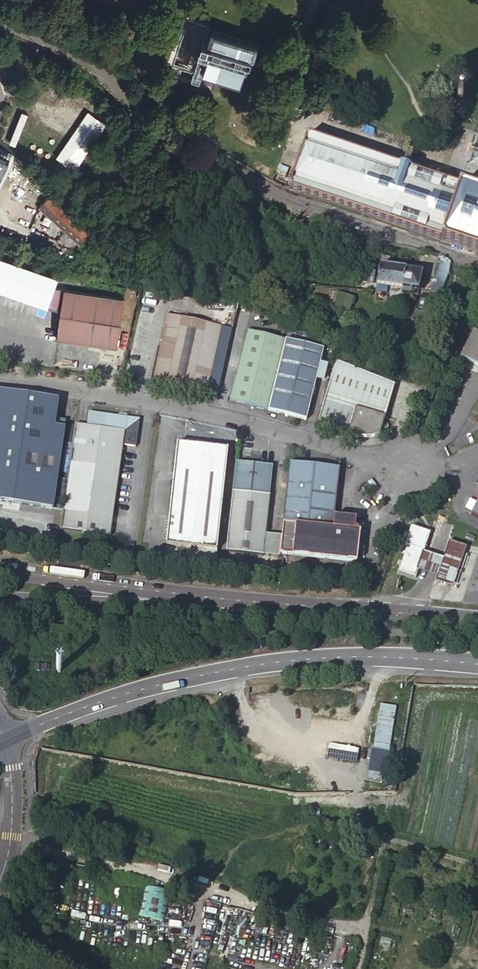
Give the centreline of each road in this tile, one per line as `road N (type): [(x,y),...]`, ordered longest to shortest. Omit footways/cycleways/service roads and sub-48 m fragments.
road 1 (primary): [(6,740),(147,688),(243,668),(335,656),(477,666)]
road 2 (unclassified): [(400,239),(263,188),(181,139),(99,67),(0,25)]
road 3 (unclassified): [(0,377),(226,416),(403,468)]
road 4 (track): [(365,931),(11,837)]
road 5 (primary): [(477,625),(231,602)]
road 6 (track): [(224,672),(253,716),(284,741),(354,737),(376,657)]
road 7 (primary): [(231,602),(0,568)]
road 8 (unclassified): [(231,602),(181,607),(0,593)]
road 9 (track): [(358,968),(384,839),(477,865)]
road 10 (tertiary): [(6,740),(12,815),(0,881)]

